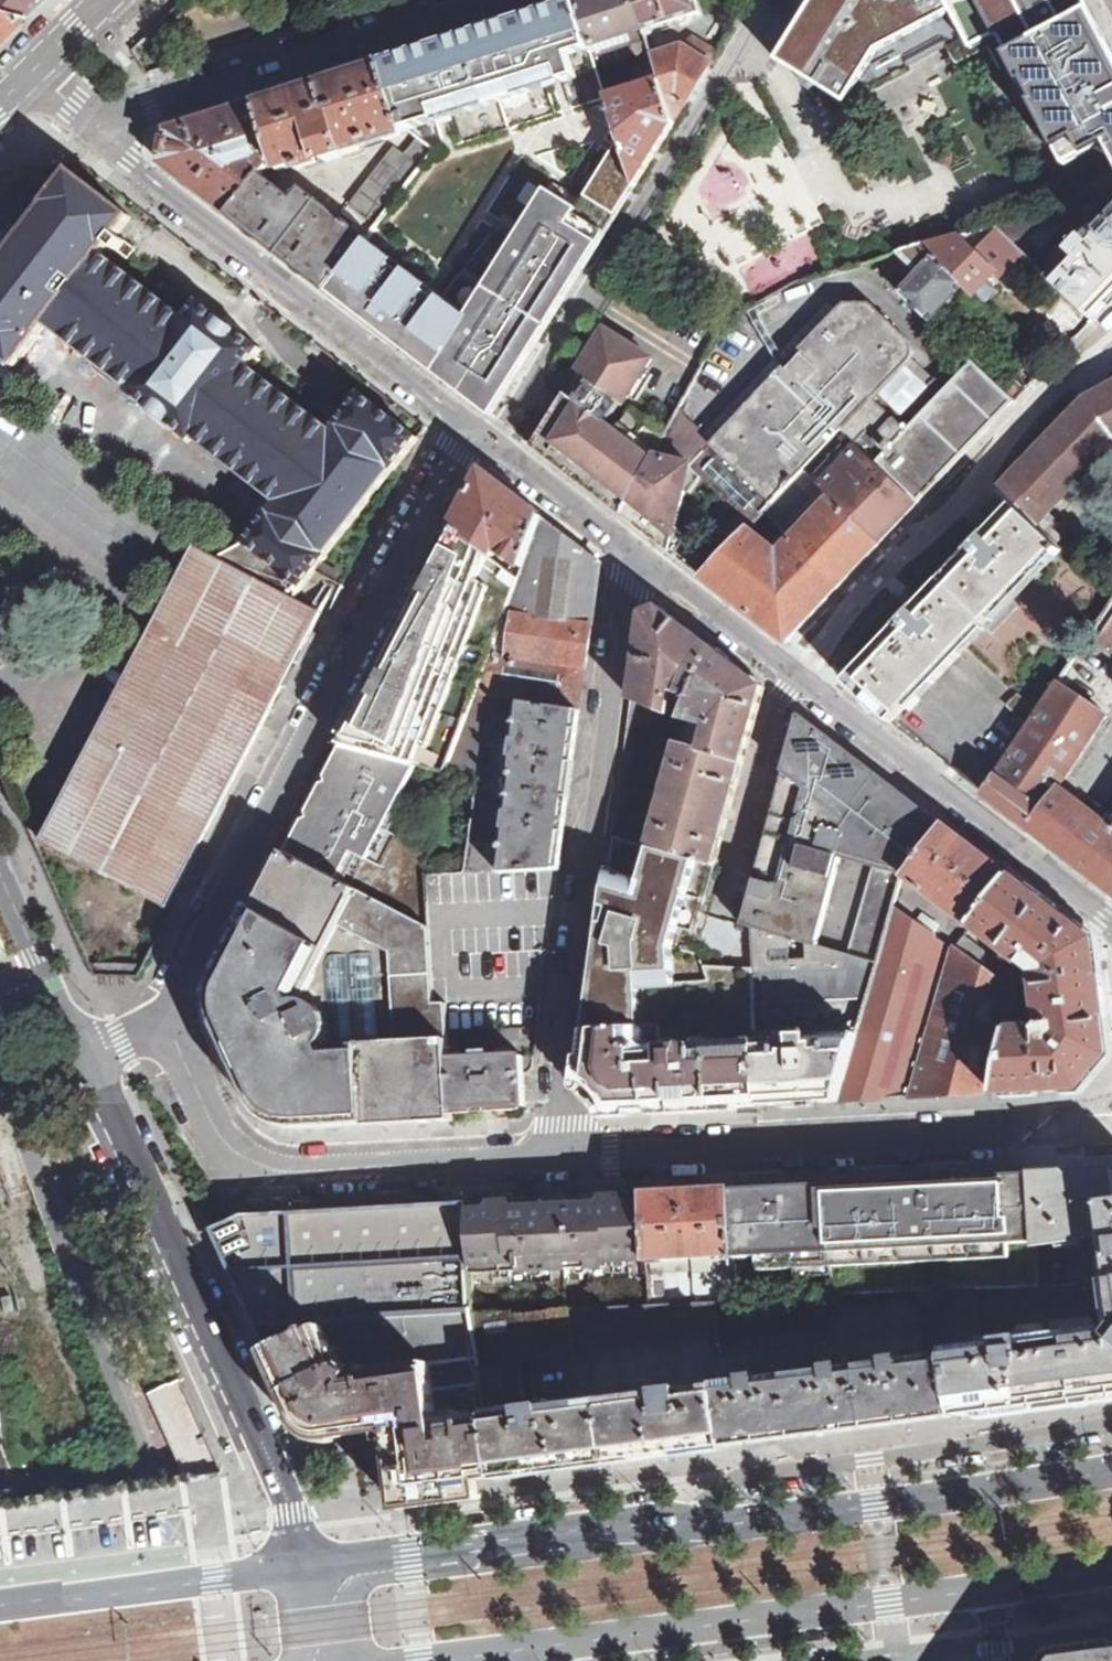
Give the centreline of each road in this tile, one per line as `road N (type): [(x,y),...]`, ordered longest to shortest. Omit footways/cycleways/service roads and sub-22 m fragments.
road 1 (primary): [(1111,1468),(694,1528),(316,1571)]
road 2 (residential): [(470,428),(164,1020)]
road 3 (residential): [(547,1156),(628,545)]
road 4 (residential): [(628,545),(1111,924)]
road 5 (unclassified): [(316,1571),(86,1053)]
road 6 (residential): [(547,1156),(1111,1125)]
road 7 (primary): [(435,1660),(991,1588)]
road 8 (residential): [(489,441),(765,0)]
road 9 (residential): [(88,122),(470,428)]
road 10 (residential): [(164,1020),(231,1161),(266,1174),(547,1156)]
road 11 (residential): [(488,0),(88,122)]
road 12 (primary): [(316,1571),(0,1606)]
road 13 (unclassified): [(86,1053),(0,874)]
road 14 (residential): [(489,441),(628,545)]
road 15 (primary): [(991,1588),(1111,1570)]

